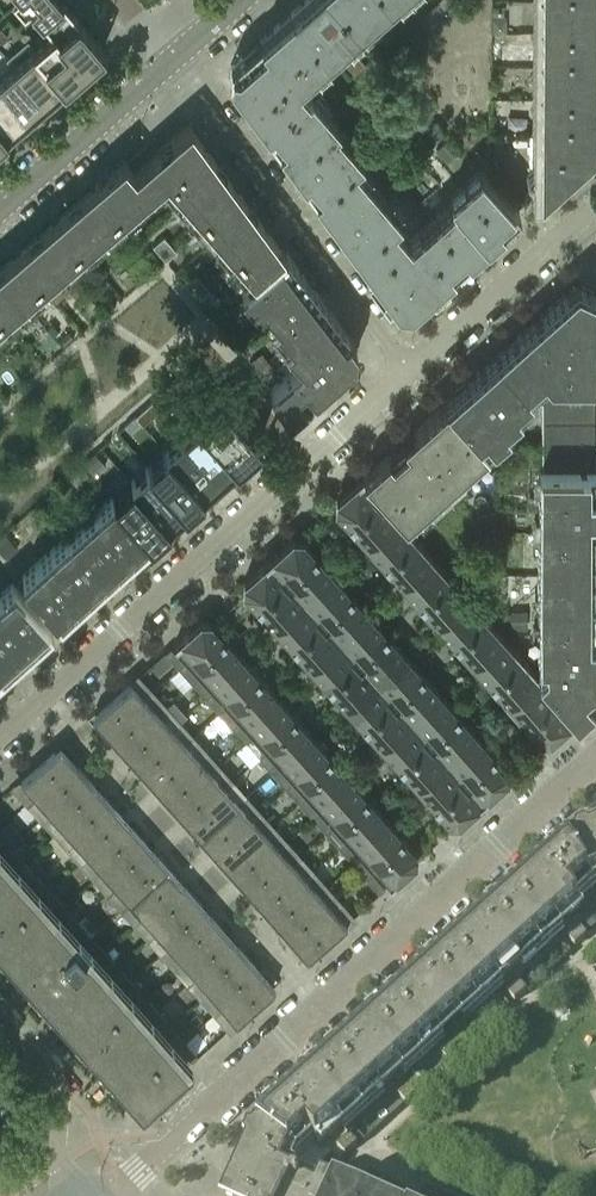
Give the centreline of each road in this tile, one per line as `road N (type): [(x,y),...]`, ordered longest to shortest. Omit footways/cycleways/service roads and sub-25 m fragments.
road 1 (residential): [(103,1195),(595,763)]
road 2 (residential): [(0,741),(413,370)]
road 3 (residential): [(413,370),(178,62)]
road 4 (residential): [(413,370),(595,212)]
road 5 (residential): [(0,216),(178,62)]
road 6 (residential): [(61,1161),(60,1082),(0,1016)]

